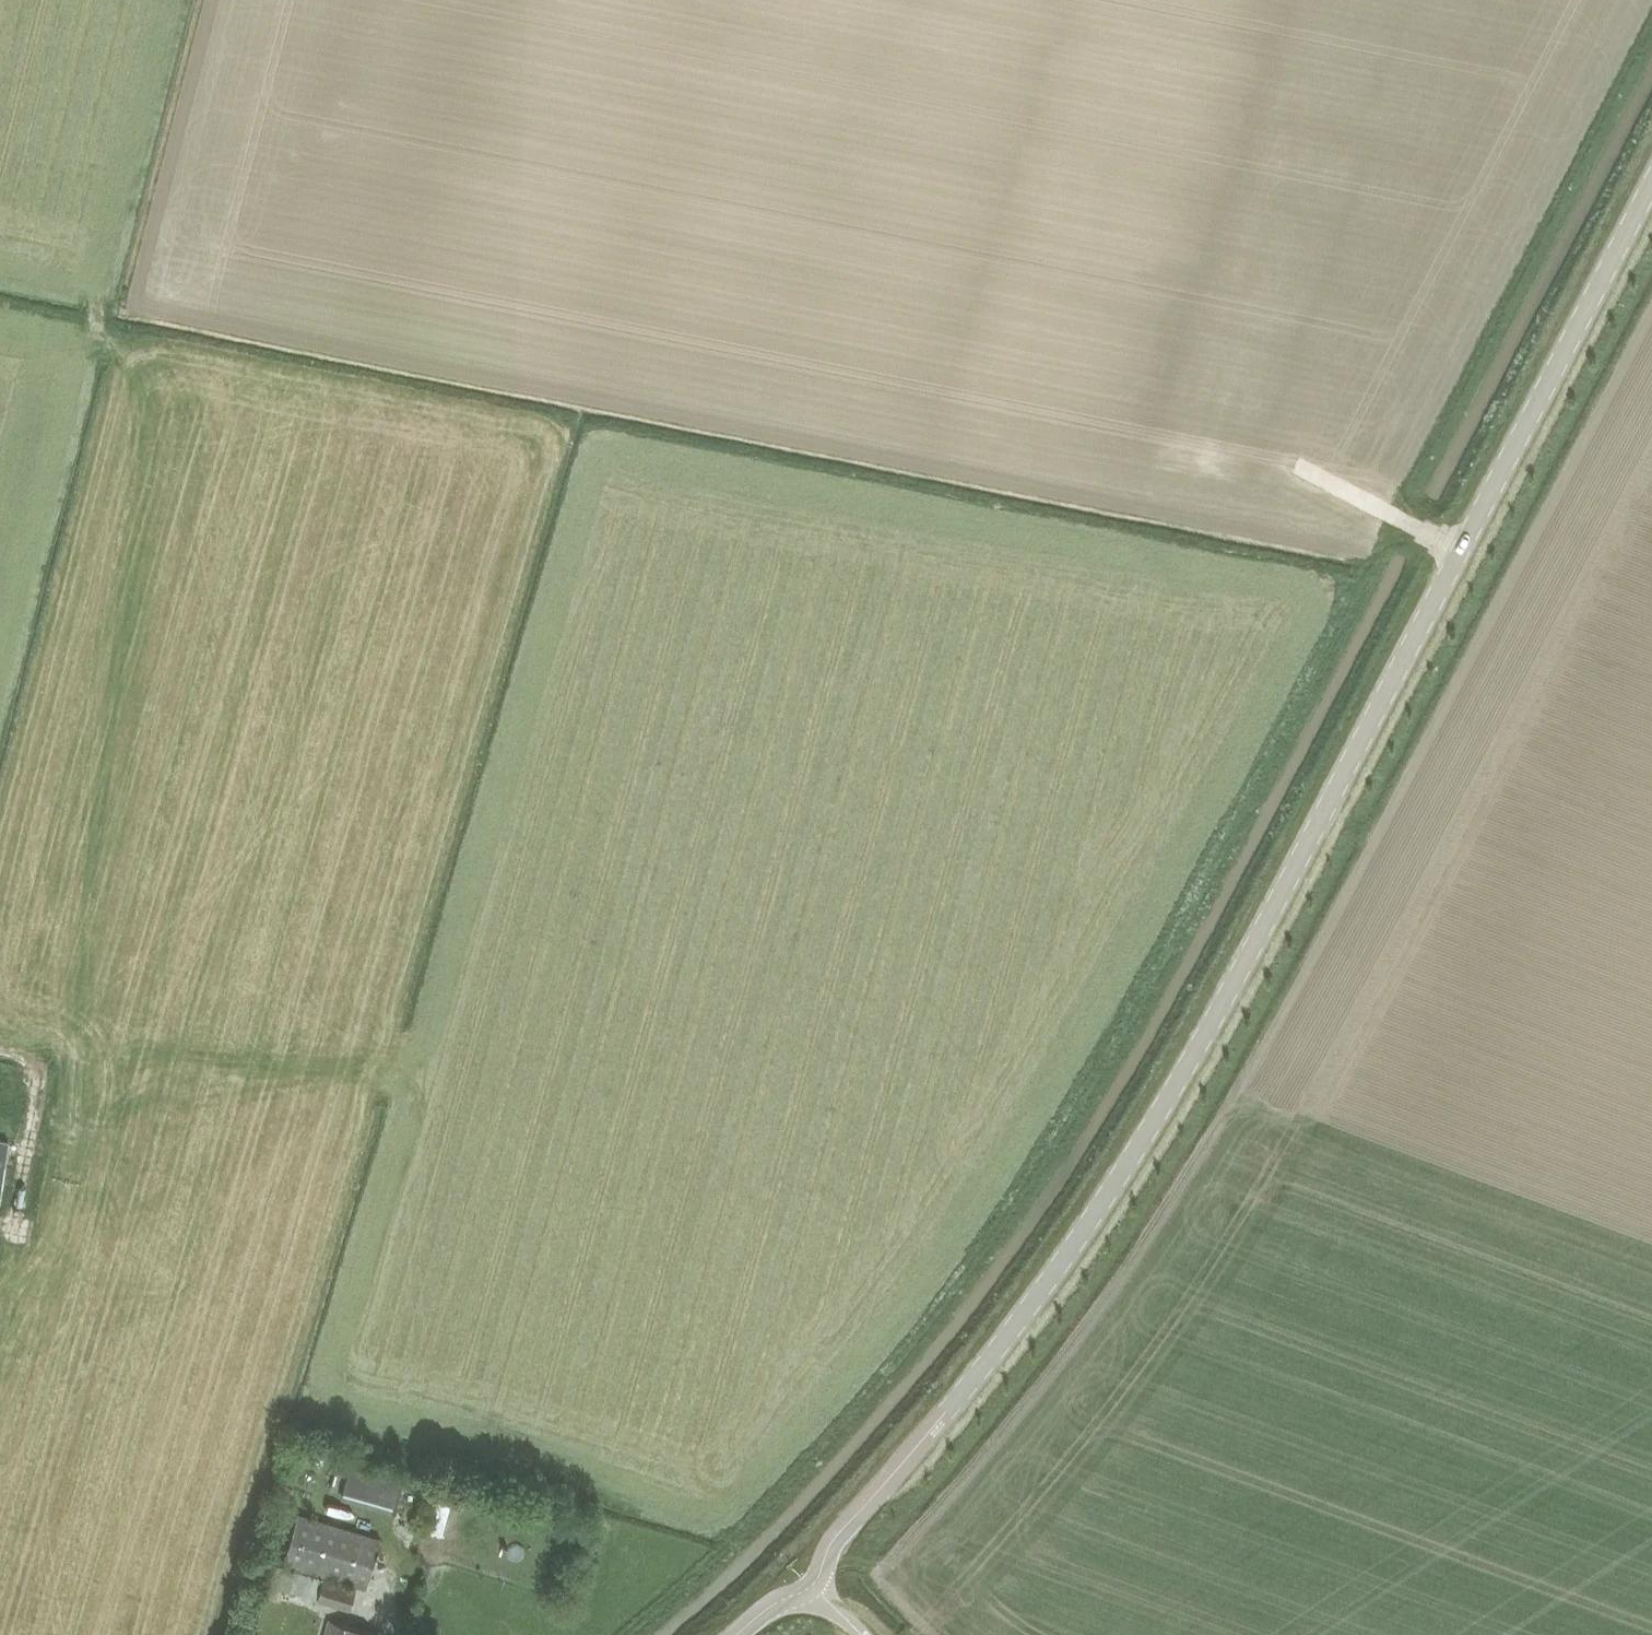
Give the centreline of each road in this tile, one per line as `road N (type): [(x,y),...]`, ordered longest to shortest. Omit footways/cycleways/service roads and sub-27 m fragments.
road 1 (tertiary): [(1651,182),(1214,1018),(1135,1152),(1055,1274),(832,1545),(826,1589)]

